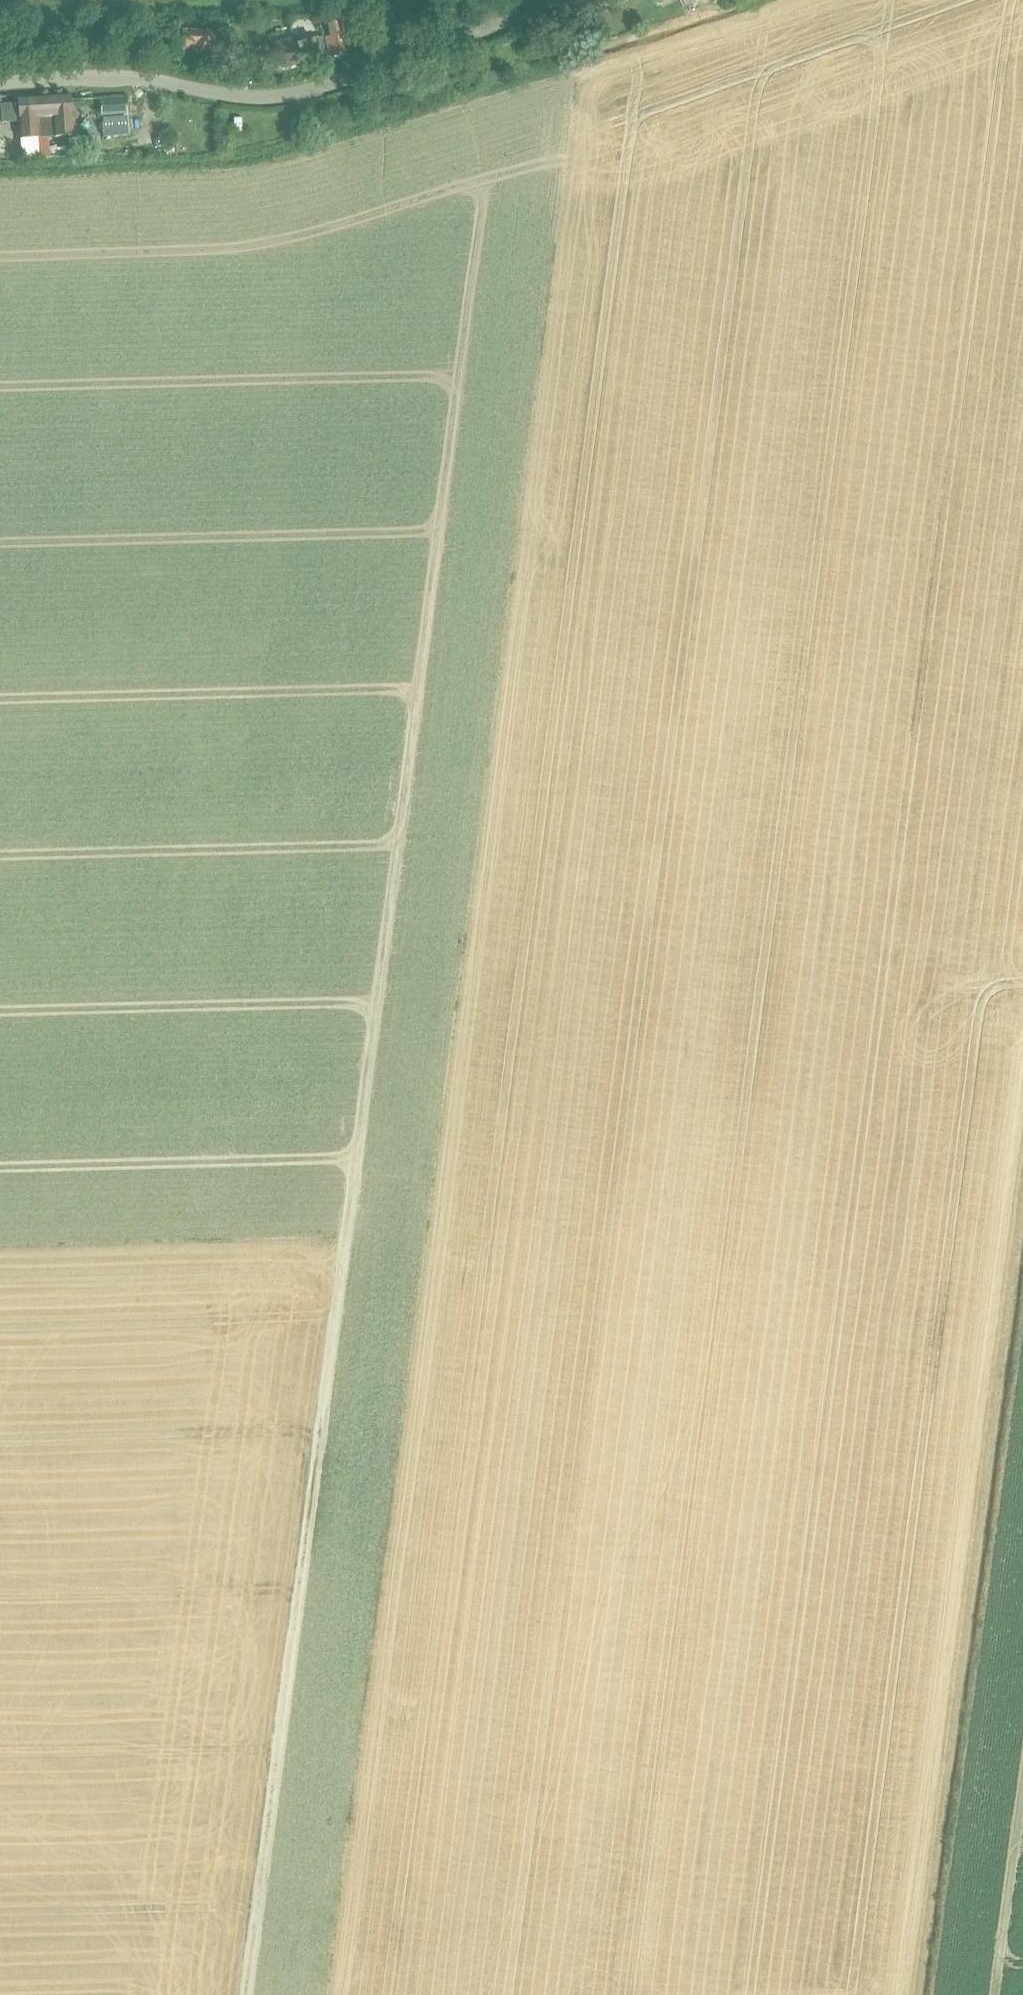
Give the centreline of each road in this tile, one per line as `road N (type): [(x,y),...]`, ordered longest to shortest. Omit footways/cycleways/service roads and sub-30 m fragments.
road 1 (unclassified): [(0,84),(104,78),(234,95),(314,90),(552,0)]

